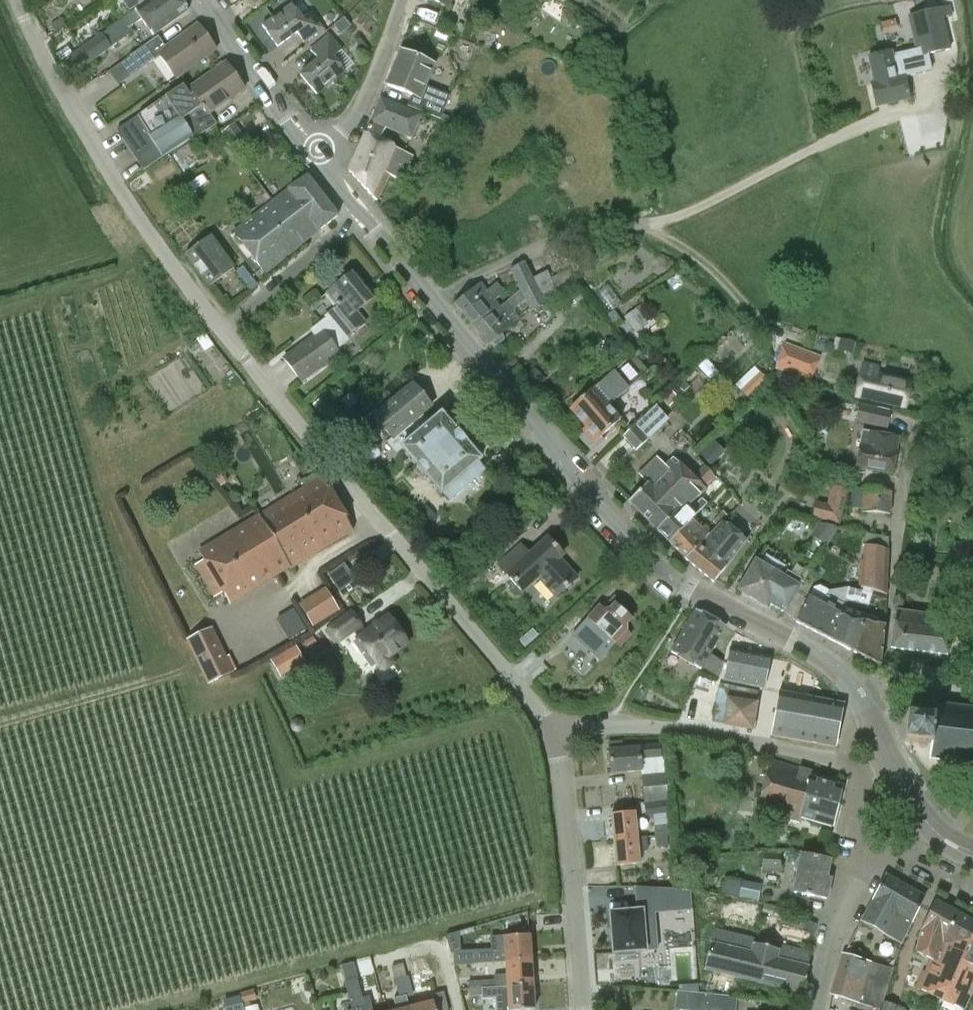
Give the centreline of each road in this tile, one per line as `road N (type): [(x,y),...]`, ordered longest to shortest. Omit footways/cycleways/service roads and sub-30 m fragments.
road 1 (tertiary): [(862,691),(824,657),(655,564),(442,299)]
road 2 (residential): [(553,737),(221,328)]
road 3 (residential): [(221,328),(144,227),(13,0)]
road 4 (residential): [(553,737),(625,727),(857,765),(861,805),(871,816)]
road 5 (residential): [(862,691),(887,671),(907,421)]
road 6 (residential): [(579,1009),(553,737)]
road 7 (residential): [(640,224),(672,220),(871,124)]
road 8 (residential): [(442,299),(563,230),(640,224)]
road 9 (residential): [(817,1009),(842,880),(871,816)]
road 10 (tertiary): [(326,152),(212,0)]
road 11 (residential): [(783,343),(693,255),(640,224)]
road 12 (residential): [(221,328),(370,215)]
road 13 (residential): [(326,152),(368,103),(402,0)]

